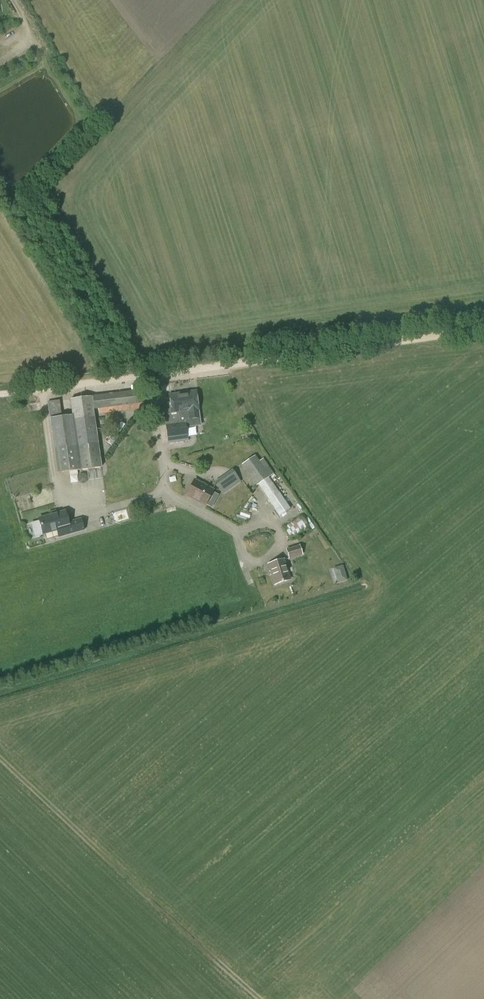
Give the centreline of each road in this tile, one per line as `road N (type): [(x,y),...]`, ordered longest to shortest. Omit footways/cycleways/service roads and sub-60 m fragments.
road 1 (track): [(0,396),(483,332)]

